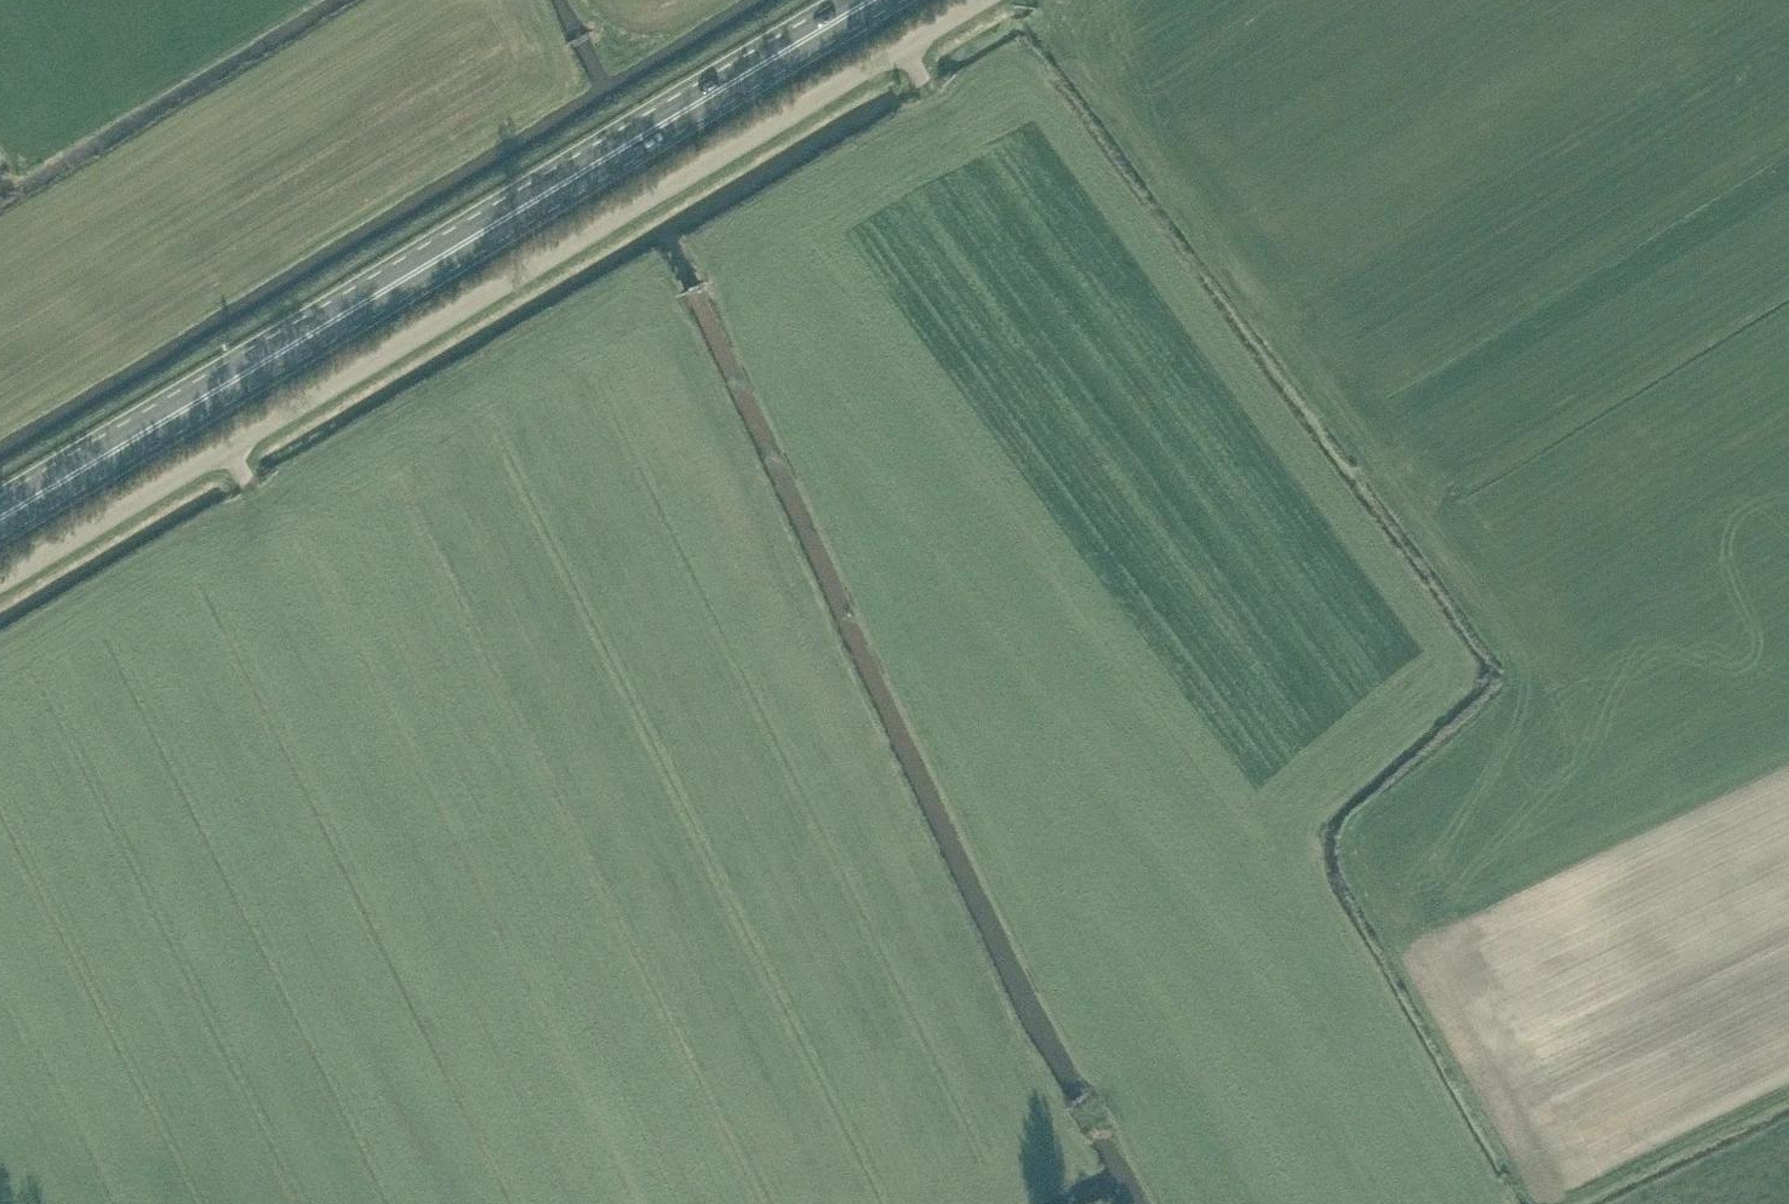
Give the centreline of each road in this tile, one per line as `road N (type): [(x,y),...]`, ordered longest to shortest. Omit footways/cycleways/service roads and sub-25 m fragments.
road 1 (unclassified): [(977,0),(0,578)]
road 2 (primary): [(0,513),(869,0)]

